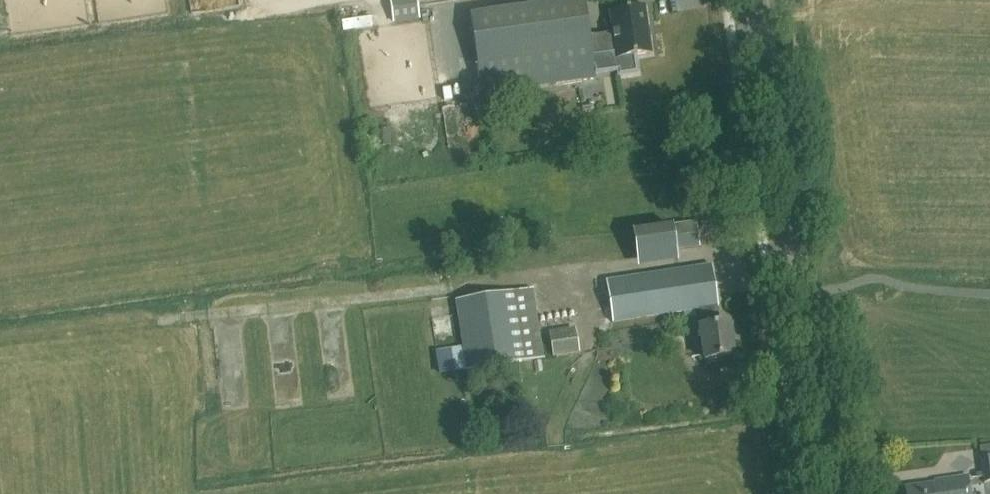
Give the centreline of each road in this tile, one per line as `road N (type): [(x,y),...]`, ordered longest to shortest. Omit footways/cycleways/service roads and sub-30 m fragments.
road 1 (tertiary): [(835,493),(759,0)]

